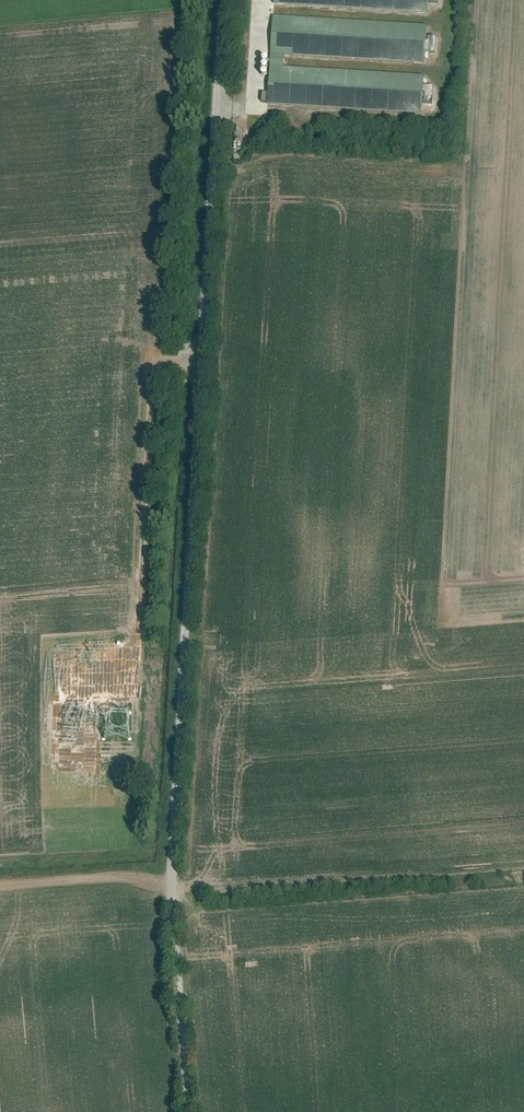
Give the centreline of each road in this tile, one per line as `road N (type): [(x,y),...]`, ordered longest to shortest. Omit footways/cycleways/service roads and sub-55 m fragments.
road 1 (track): [(191,1111),(172,859),(213,151)]
road 2 (track): [(0,887),(152,881),(173,899)]
road 3 (unclassified): [(213,151),(223,0)]

